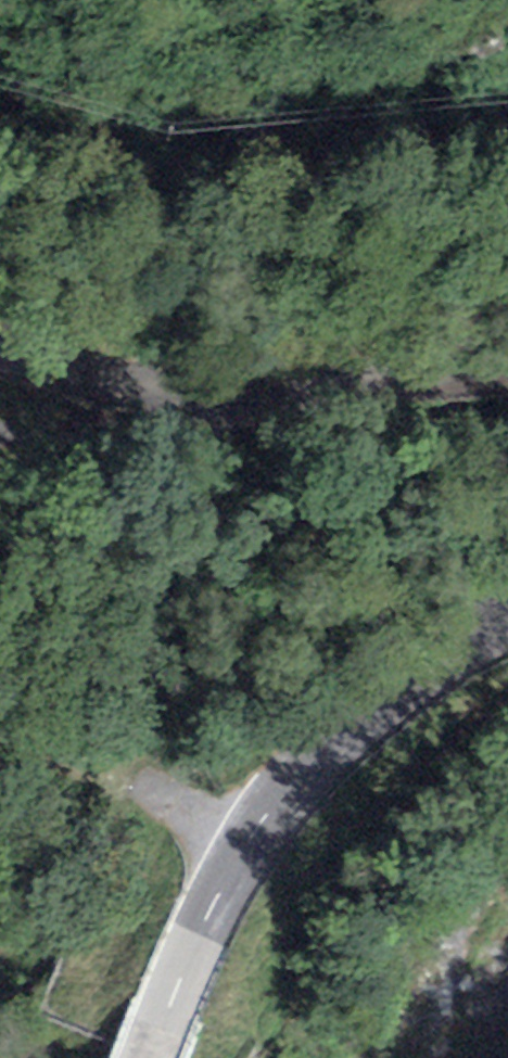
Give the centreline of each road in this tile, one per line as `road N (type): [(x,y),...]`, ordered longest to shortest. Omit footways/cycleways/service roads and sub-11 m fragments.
road 1 (tertiary): [(151,1057),(250,832),(360,720),(507,622)]
road 2 (unclassified): [(98,370),(220,381),(418,339),(507,331)]
road 3 (track): [(0,728),(87,739),(250,832)]

